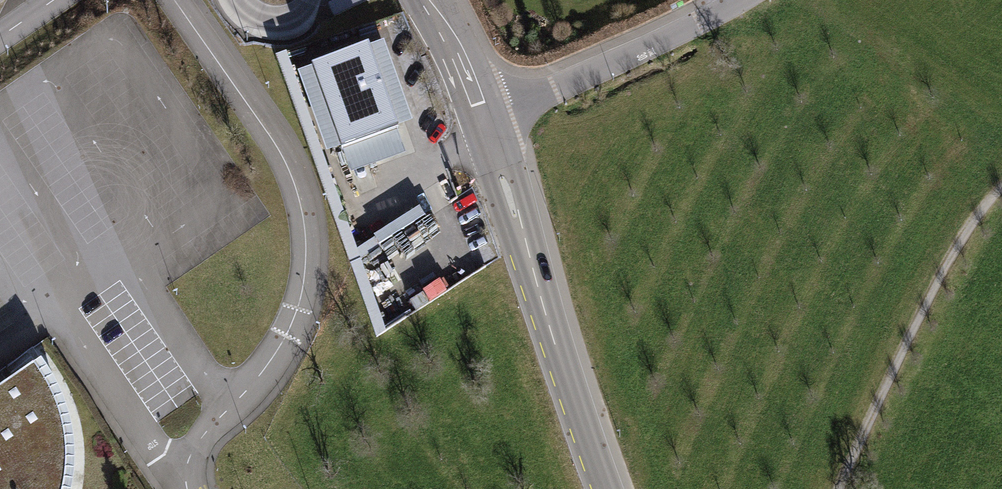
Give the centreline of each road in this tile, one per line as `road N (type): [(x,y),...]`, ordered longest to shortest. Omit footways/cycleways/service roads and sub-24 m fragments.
road 1 (unclassified): [(189,488),(189,460),(295,326),(312,243),(287,150),(175,0)]
road 2 (secondary): [(482,117),(606,488)]
road 3 (track): [(841,488),(918,312),(1001,175)]
road 4 (residential): [(482,117),(733,0)]
road 5 (secondary): [(429,0),(482,117)]

